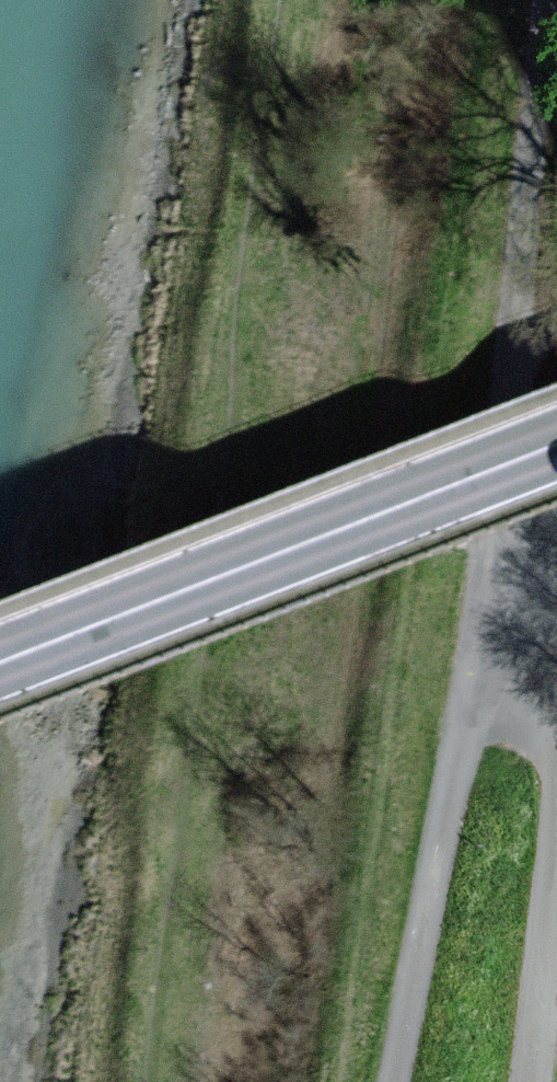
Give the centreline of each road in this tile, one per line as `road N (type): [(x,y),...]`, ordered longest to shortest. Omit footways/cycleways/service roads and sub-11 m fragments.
road 1 (primary): [(556,445),(0,663)]
road 2 (unclassified): [(550,0),(489,576)]
road 3 (unclassified): [(489,576),(407,1081)]

